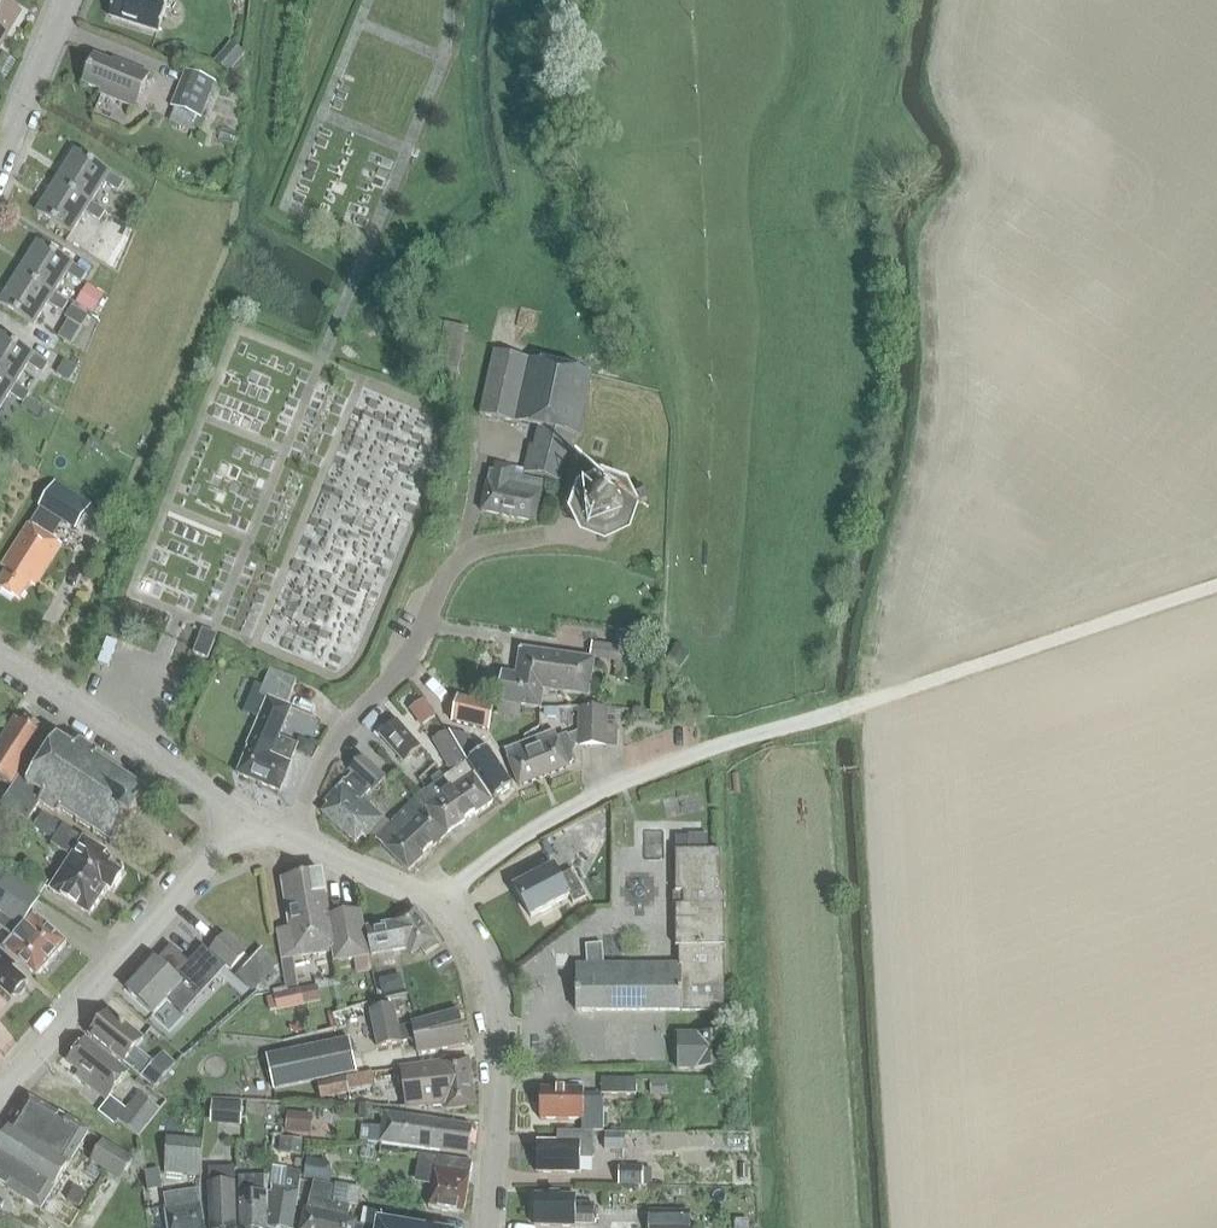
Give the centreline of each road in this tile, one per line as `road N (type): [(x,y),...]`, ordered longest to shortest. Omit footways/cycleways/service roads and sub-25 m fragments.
road 1 (residential): [(439,904),(504,847),(587,798),(702,750),(838,711)]
road 2 (track): [(838,711),(1216,585)]
road 3 (residential): [(0,1091),(246,817)]
road 4 (residential): [(285,837),(338,734),(402,664),(446,574),(478,546)]
road 5 (residential): [(439,904),(480,950),(497,997),(488,1227)]
road 6 (residential): [(246,817),(0,656)]
road 7 (residential): [(0,166),(67,0)]
road 8 (residential): [(285,837),(439,904)]

